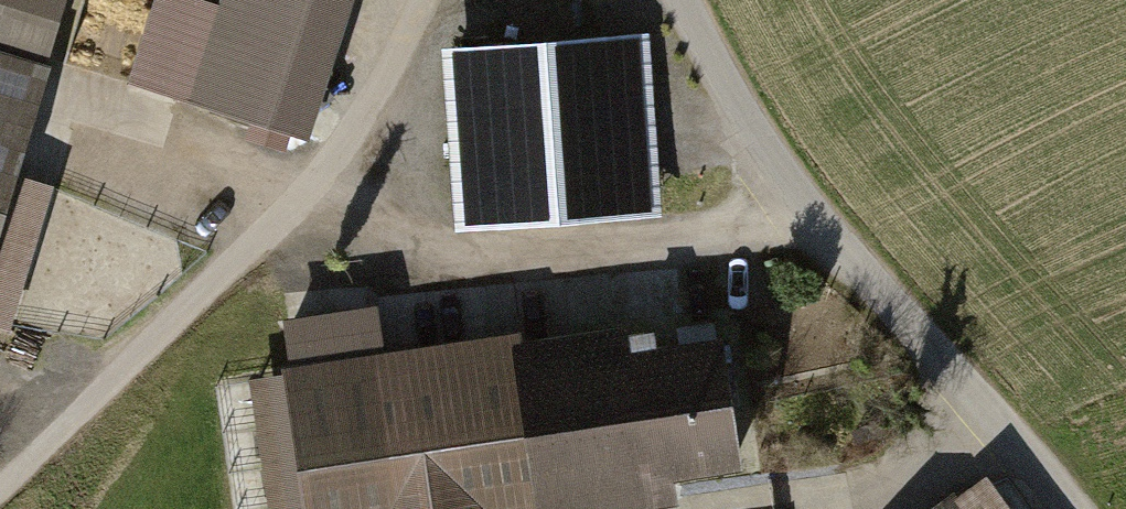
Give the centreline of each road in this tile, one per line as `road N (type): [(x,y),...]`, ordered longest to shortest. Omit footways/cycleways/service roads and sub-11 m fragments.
road 1 (track): [(436,0),(313,188),(0,489)]
road 2 (residential): [(1073,508),(798,192),(684,0)]
road 3 (track): [(313,188),(420,255),(589,259),(732,234),(798,192)]

